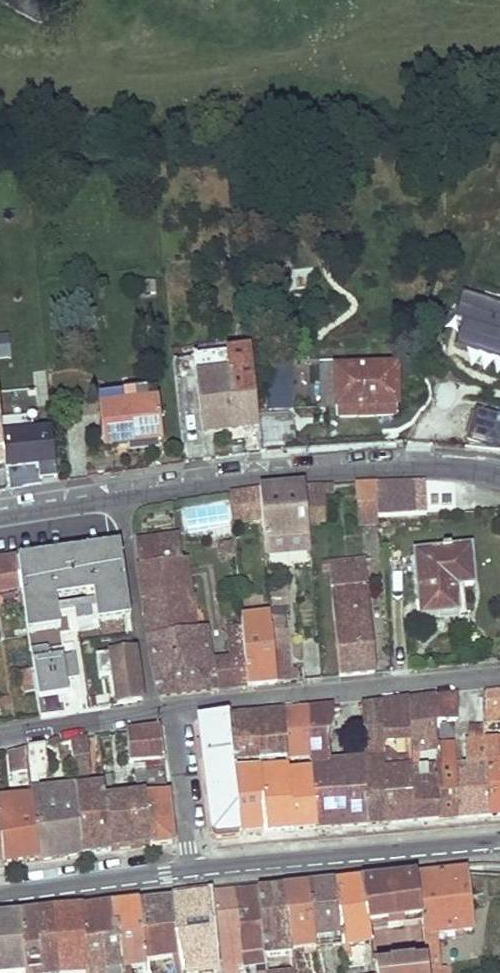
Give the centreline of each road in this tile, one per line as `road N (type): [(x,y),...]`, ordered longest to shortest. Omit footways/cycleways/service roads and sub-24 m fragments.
road 1 (residential): [(499,475),(452,469),(286,478),(120,499)]
road 2 (residential): [(175,709),(499,670)]
road 3 (secondary): [(499,841),(193,869)]
road 4 (residential): [(150,712),(120,499)]
road 5 (secondary): [(193,869),(0,895)]
road 6 (residential): [(175,709),(193,869)]
road 7 (residential): [(0,736),(150,712)]
road 8 (residential): [(120,499),(0,518)]

